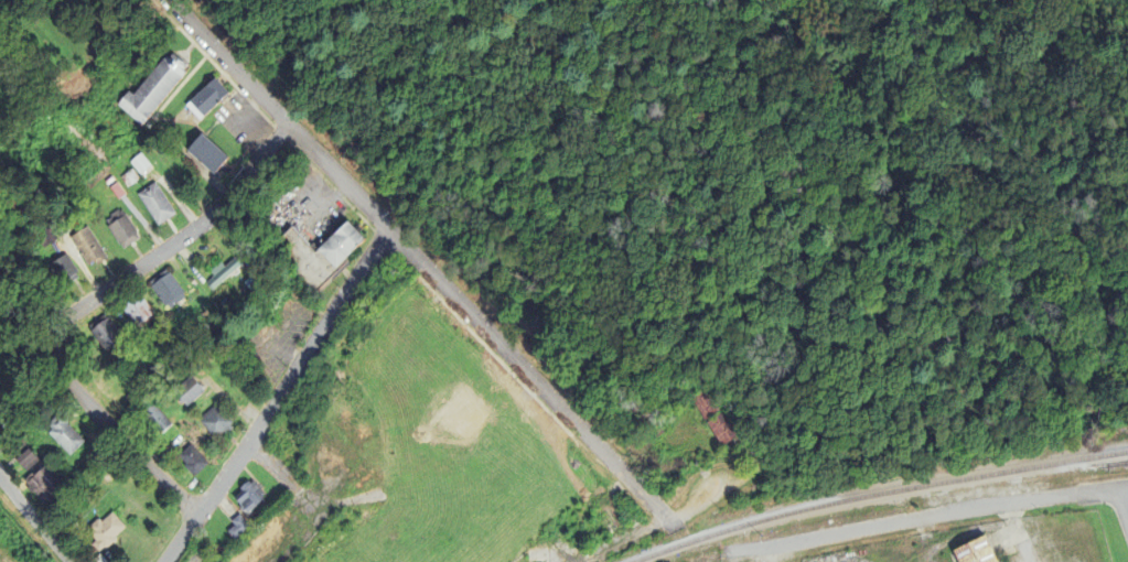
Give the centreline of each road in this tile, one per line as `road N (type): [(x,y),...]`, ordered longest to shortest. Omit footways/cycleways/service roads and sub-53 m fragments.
road 1 (residential): [(673,521),(385,230)]
road 2 (residential): [(1120,488),(720,553)]
road 3 (residential): [(385,230),(163,561)]
road 4 (residential): [(55,344),(74,313),(202,224),(288,126)]
road 5 (residential): [(385,230),(170,0)]
road 6 (residential): [(195,516),(62,376),(55,344)]

